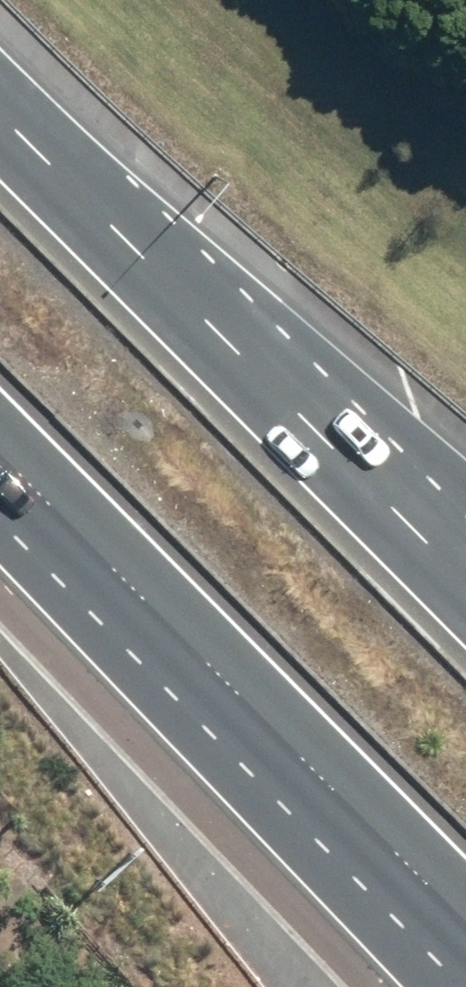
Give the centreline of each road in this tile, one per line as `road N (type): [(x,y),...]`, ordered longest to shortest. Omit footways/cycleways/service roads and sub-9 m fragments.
road 1 (motorway): [(294,773),(0,467)]
road 2 (motorway): [(218,337),(465,598)]
road 3 (motorway): [(218,337),(465,538)]
road 4 (motorway): [(0,127),(218,337)]
road 5 (motorway): [(465,965),(294,773)]
road 6 (motorway): [(465,947),(294,773)]

